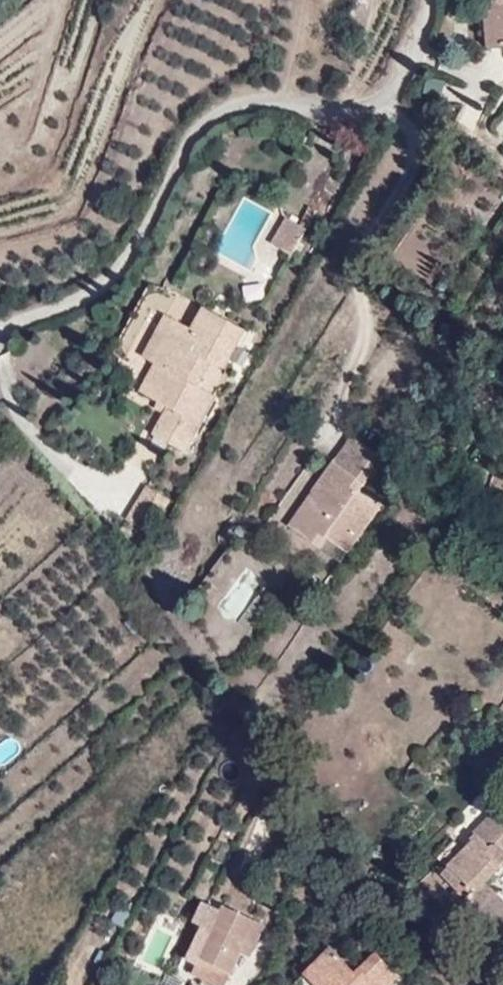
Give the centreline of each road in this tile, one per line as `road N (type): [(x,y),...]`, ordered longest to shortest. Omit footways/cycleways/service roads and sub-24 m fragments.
road 1 (unclassified): [(0,333),(92,291),(120,265),(146,234),(200,129),(232,107),(269,100),(363,113),(394,96),(419,58),(433,0)]

